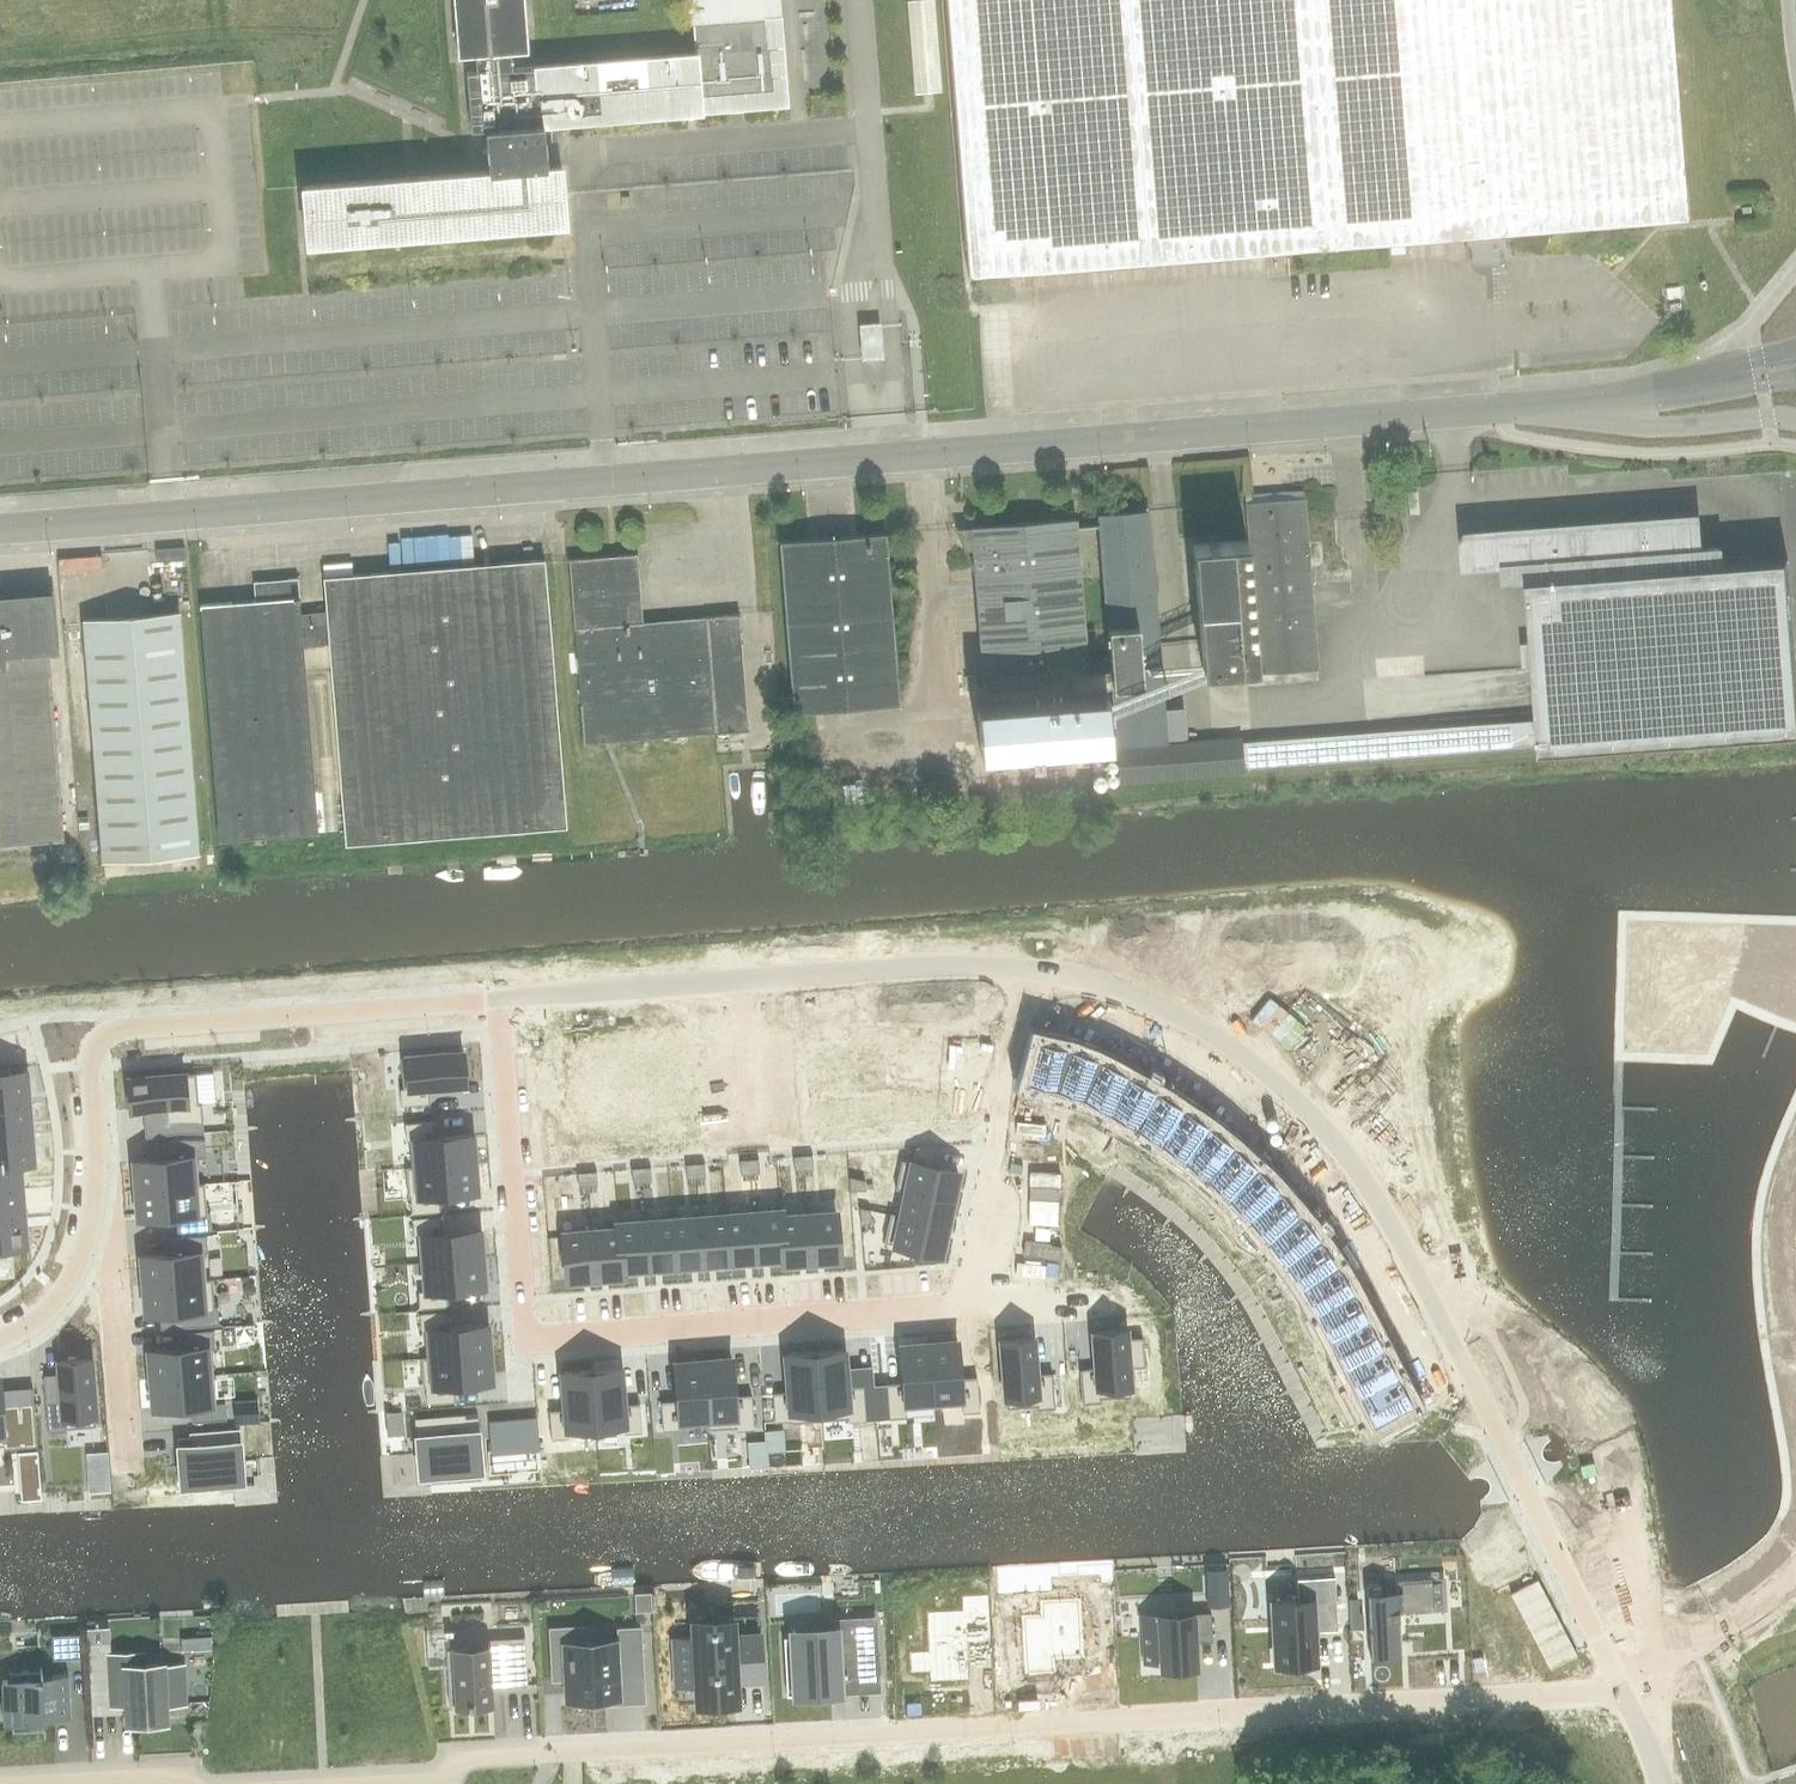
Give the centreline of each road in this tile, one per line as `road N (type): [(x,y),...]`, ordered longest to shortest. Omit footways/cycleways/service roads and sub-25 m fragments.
road 1 (unclassified): [(0,529),(1469,409)]
road 2 (residential): [(401,1783),(429,1782),(455,1757),(1512,1698),(1619,1685)]
road 3 (residential): [(1619,1685),(1470,1365),(1321,1115),(1258,1063),(1180,1017),(1038,971)]
road 4 (residential): [(496,999),(520,1347),(949,1313)]
road 5 (residential): [(496,999),(146,1024),(104,1045),(95,1074),(98,1175),(88,1243)]
road 6 (residential): [(1038,971),(906,963),(496,999)]
road 7 (residential): [(1038,971),(949,1313)]
road 8 (residential): [(88,1243),(114,1270),(131,1470)]
road 9 (primary): [(1562,401),(1645,428),(1795,422)]
road 10 (unclassified): [(1795,1569),(1695,1646),(1619,1685)]
road 11 (residential): [(37,1783),(180,1777),(193,1783)]
road 12 (residential): [(949,1313),(1087,1302)]
road 13 (residential): [(88,1243),(62,1300),(0,1340)]

